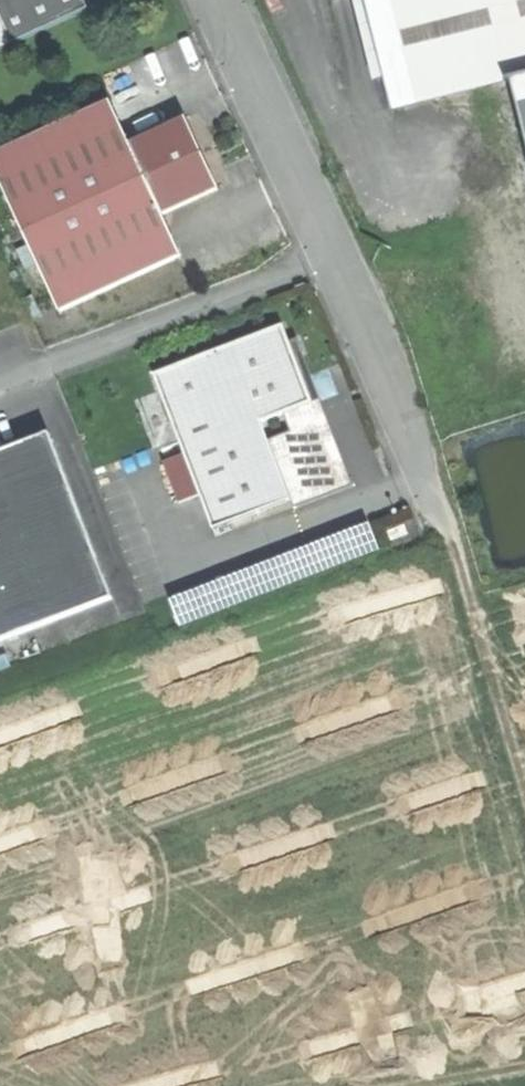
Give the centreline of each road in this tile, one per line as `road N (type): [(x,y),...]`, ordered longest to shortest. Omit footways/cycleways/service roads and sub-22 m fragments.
road 1 (residential): [(212,0),(376,346),(452,530)]
road 2 (track): [(524,782),(452,530)]

